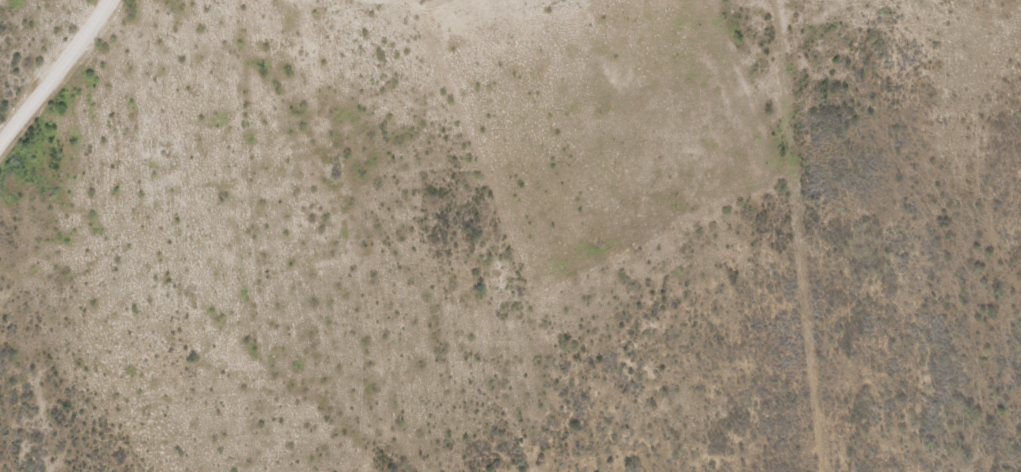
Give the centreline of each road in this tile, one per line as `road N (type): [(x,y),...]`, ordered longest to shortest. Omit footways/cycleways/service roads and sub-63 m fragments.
road 1 (residential): [(0,140),(109,0)]

